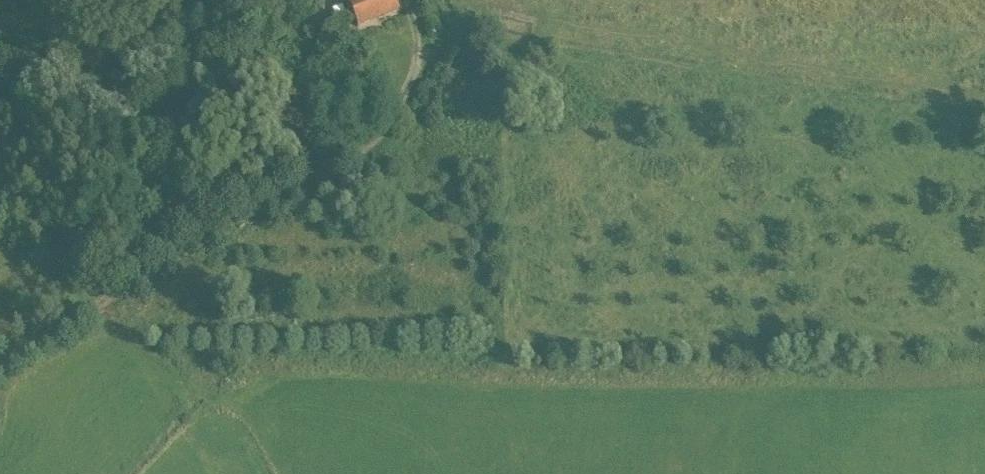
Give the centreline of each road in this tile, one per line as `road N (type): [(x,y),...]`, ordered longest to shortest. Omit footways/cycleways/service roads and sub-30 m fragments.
road 1 (unclassified): [(0,363),(359,144),(400,105),(415,63),(405,0)]

